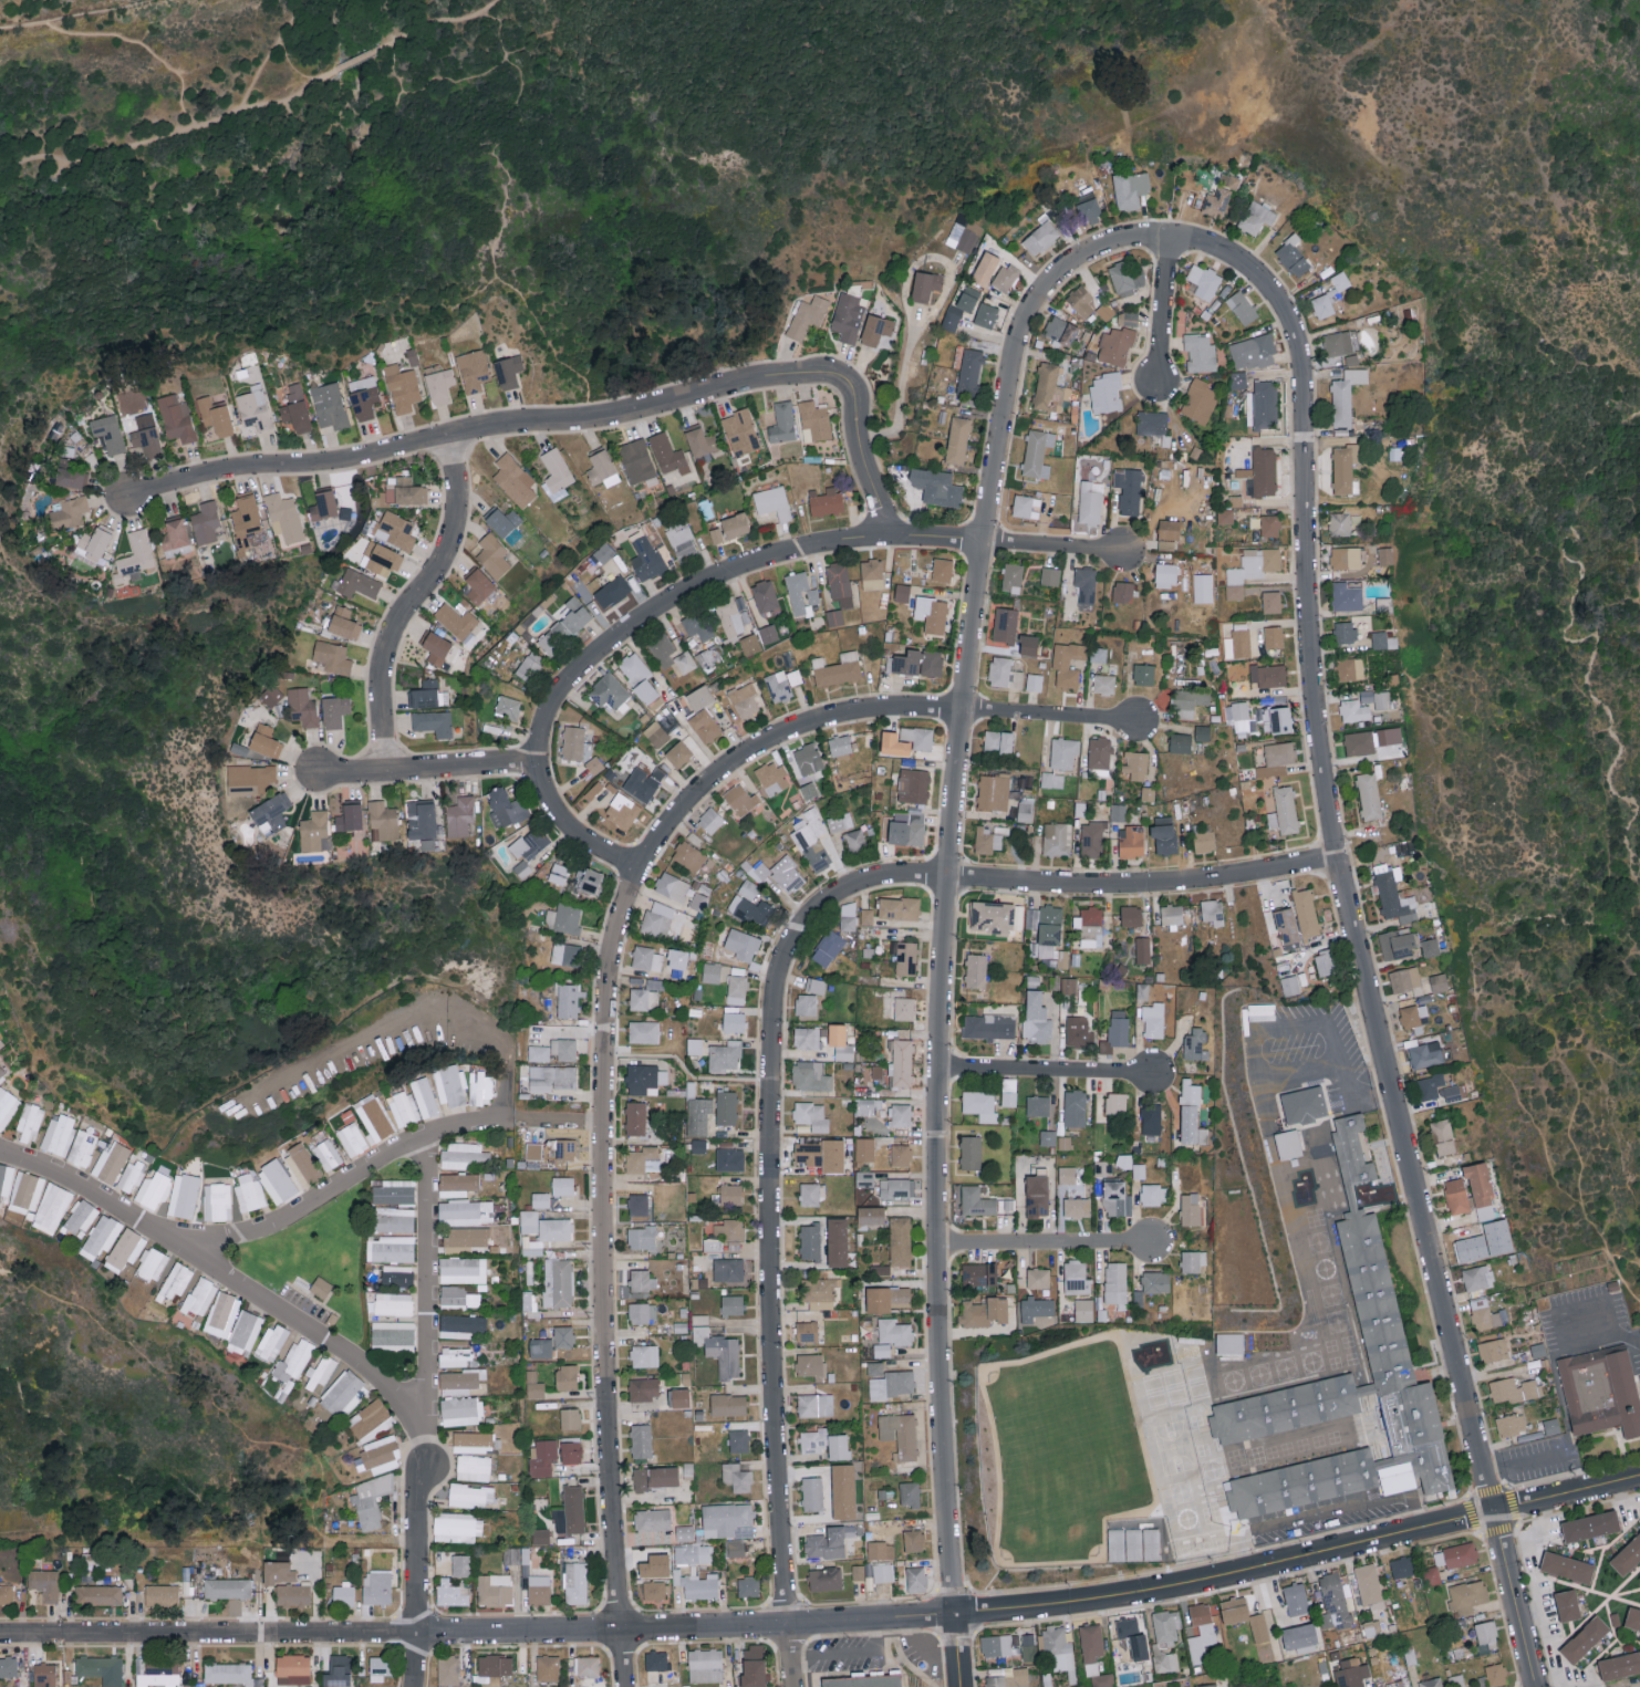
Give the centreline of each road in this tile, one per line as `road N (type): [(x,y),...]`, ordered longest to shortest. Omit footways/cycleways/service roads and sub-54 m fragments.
road 1 (residential): [(954,1610),(936,1240),(940,1070),(948,881),(984,544),(1018,341),(1032,306),(1092,253),(1171,238)]
road 2 (residential): [(1494,1508),(1338,858),(1311,668),(1300,340),(1254,270),(1212,247),(1171,238)]
road 3 (residential): [(625,1686),(605,1377),(603,1118),(608,988),(631,889),(667,826),(750,753),(793,731),(858,715),(965,714)]
road 4 (residential): [(0,1638),(417,1634),(954,1610)]
road 5 (residential): [(793,1686),(774,1410),(778,989),(797,936),(831,902),(899,877),(948,881)]
road 6 (residential): [(126,497),(235,470),(354,462),(481,429),(584,421),(820,373),(853,389),(864,452),(895,540)]
road 7 (tertiary): [(954,1610),(1177,1589),(1494,1508),(1639,1480)]
road 8 (residential): [(641,872),(590,845),(560,816),(544,784),(541,743),(574,677),(683,596),(760,564),(895,540),(984,544)]
road 9 (residential): [(417,1634),(419,1488),(427,1465),(413,1416),(381,1376),(174,1242)]
road 10 (residential): [(948,881),(1144,887),(1338,858)]
road 11 (residential): [(387,772),(385,649),(437,576),(455,535),(459,499),(448,437)]
road 12 (residential): [(320,777),(541,763)]
road 13 (residential): [(940,1070),(1155,1077)]
road 14 (residential): [(936,1240),(1151,1239)]
road 15 (residential): [(174,1242),(0,1154)]
road 16 (tertiary): [(1535,1686),(1494,1508)]
road 17 (residential): [(965,714),(1136,719)]
road 18 (residential): [(1159,384),(1171,238)]
road 19 (residential): [(984,544),(1125,552)]

